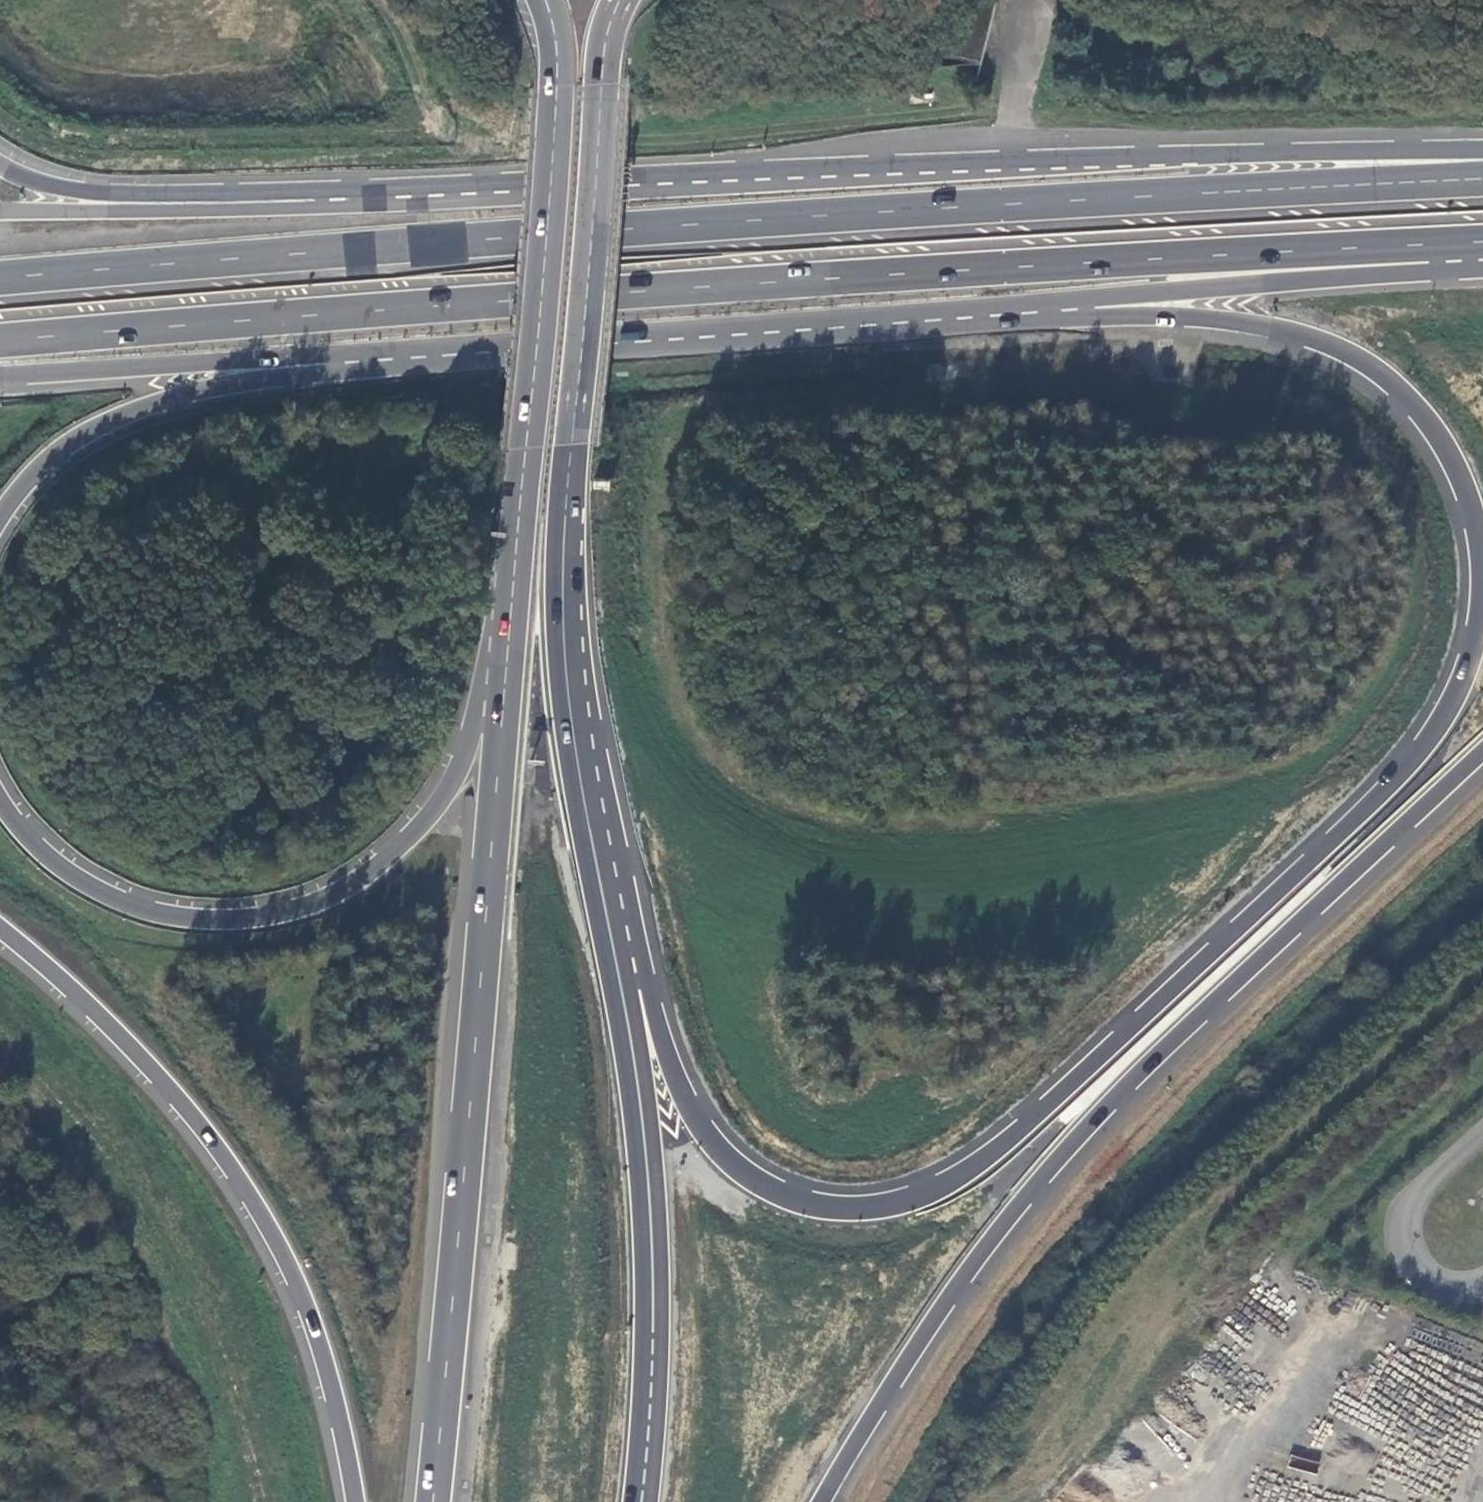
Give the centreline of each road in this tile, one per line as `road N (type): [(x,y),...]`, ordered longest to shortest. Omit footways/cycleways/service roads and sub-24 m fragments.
road 1 (trunk): [(1482,608),(1457,697),(1412,763),(1045,1116),(934,1196),(871,1217),(818,1216),(745,1181),(695,1123),(674,1080),(584,675),(568,458)]
road 2 (trunk): [(1482,178),(897,209),(0,277)]
road 3 (trunk): [(0,341),(673,287),(1479,241)]
road 4 (trunk): [(1482,174),(1404,152),(370,198)]
road 5 (trunk): [(644,1501),(655,1320),(650,1171),(573,728),(568,458)]
road 6 (trunk): [(823,1501),(923,1339),(1056,1165),(1148,1068),(1482,754)]
road 7 (trunk): [(513,568),(433,1501)]
road 8 (trunk): [(513,568),(461,761),(415,832),(334,894),(248,918),(135,905),(52,859),(0,798)]
road 9 (track): [(1482,972),(1195,1229),(1117,1389),(1074,1452),(1024,1501)]
road 10 (trunk): [(0,926),(119,1033),(209,1136),(258,1209),(309,1310),(356,1501)]
road 11 (trunk): [(544,0),(556,83),(513,568)]
road 12 (trunk): [(494,352),(1056,310)]
road 13 (trunk): [(1056,310),(1235,320),(1350,354),(1401,393),(1445,449),(1473,510),(1482,561)]
road 14 (trunk): [(0,516),(57,452),(138,407),(269,378),(494,352)]
road 15 (trunk): [(0,374),(494,352)]
road 16 (trunk): [(568,458),(603,45),(618,0)]
road 17 (trunk): [(1056,310),(1096,296),(1443,268),(1479,241)]
road 18 (track): [(1482,1348),(1339,1282),(1254,1375),(1176,1501)]
road 19 (trunk): [(370,198),(302,190),(100,192),(0,161)]
road 20 (trunk): [(370,198),(300,207),(0,211)]

